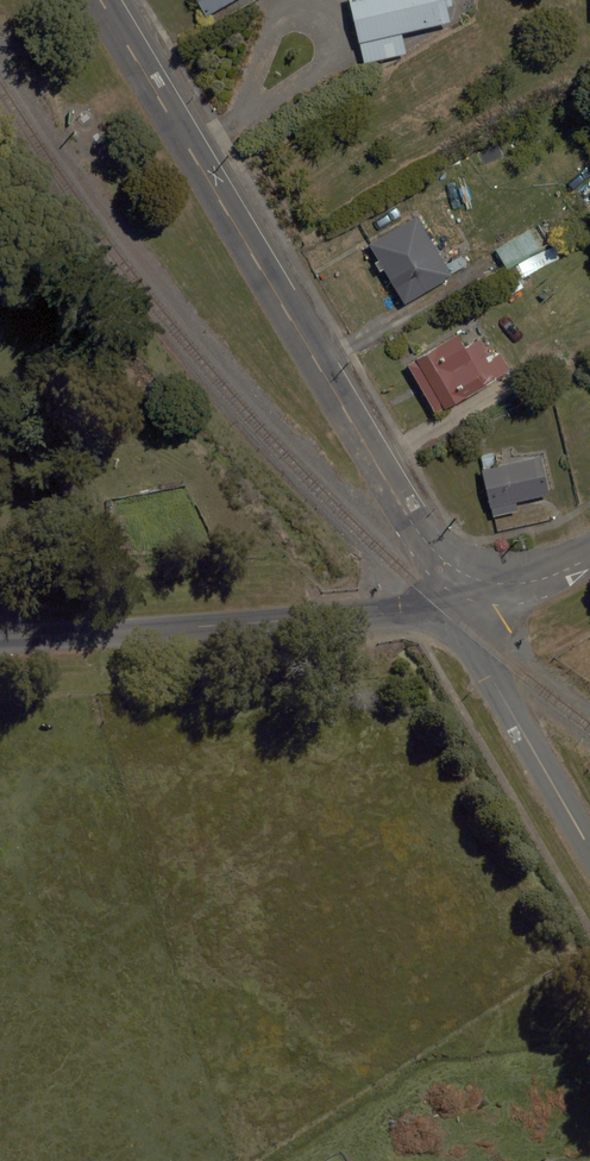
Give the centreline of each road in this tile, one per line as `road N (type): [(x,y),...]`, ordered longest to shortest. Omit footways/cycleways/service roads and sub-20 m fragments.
road 1 (residential): [(101,0),(405,513),(466,576)]
road 2 (residential): [(0,637),(447,610)]
road 3 (residential): [(447,610),(589,848)]
road 4 (residential): [(466,576),(512,584),(589,558)]

